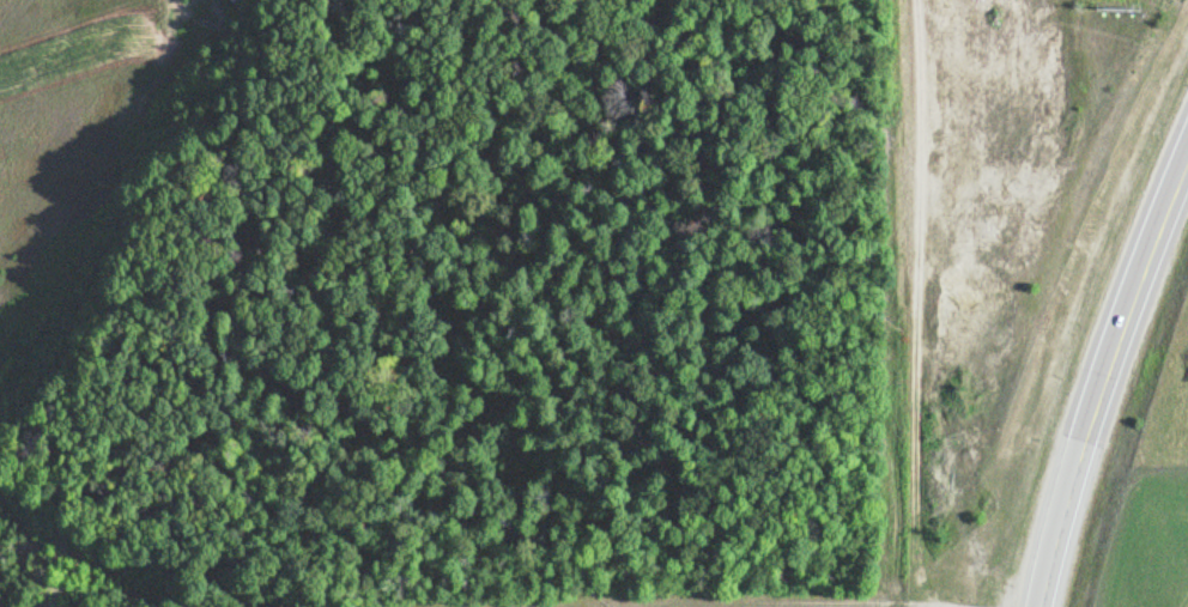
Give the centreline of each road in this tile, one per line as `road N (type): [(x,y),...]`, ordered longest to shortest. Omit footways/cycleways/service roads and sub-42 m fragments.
road 1 (track): [(909,0),(914,372),(908,552),(897,605)]
road 2 (primary): [(1187,144),(1095,389),(1031,606)]
road 3 (track): [(897,605),(466,603)]

